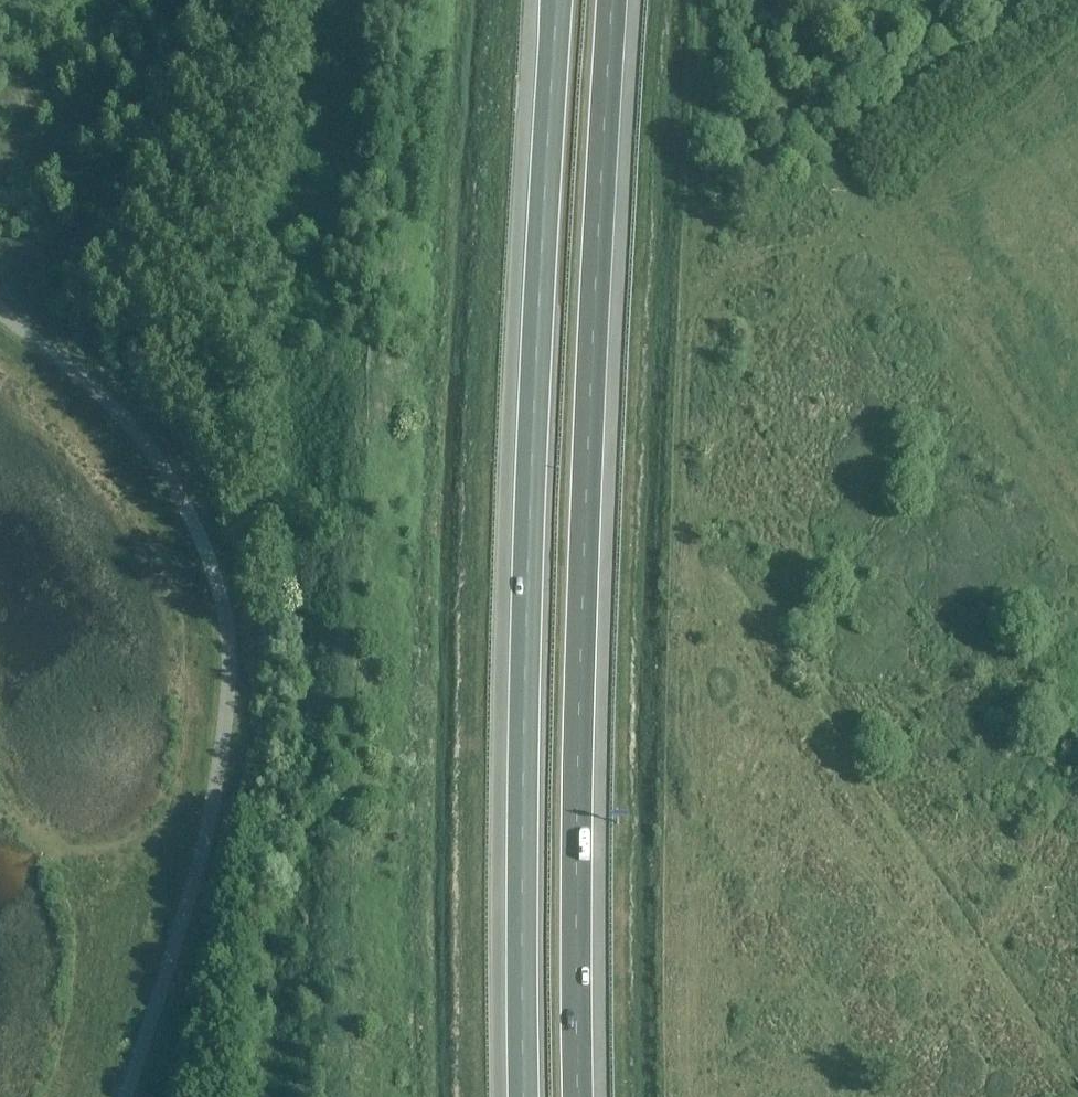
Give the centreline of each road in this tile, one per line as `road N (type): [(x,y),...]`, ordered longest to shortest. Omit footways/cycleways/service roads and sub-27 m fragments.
road 1 (motorway): [(576,1096),(576,695),(613,0)]
road 2 (motorway): [(557,0),(521,713),(523,1096)]

